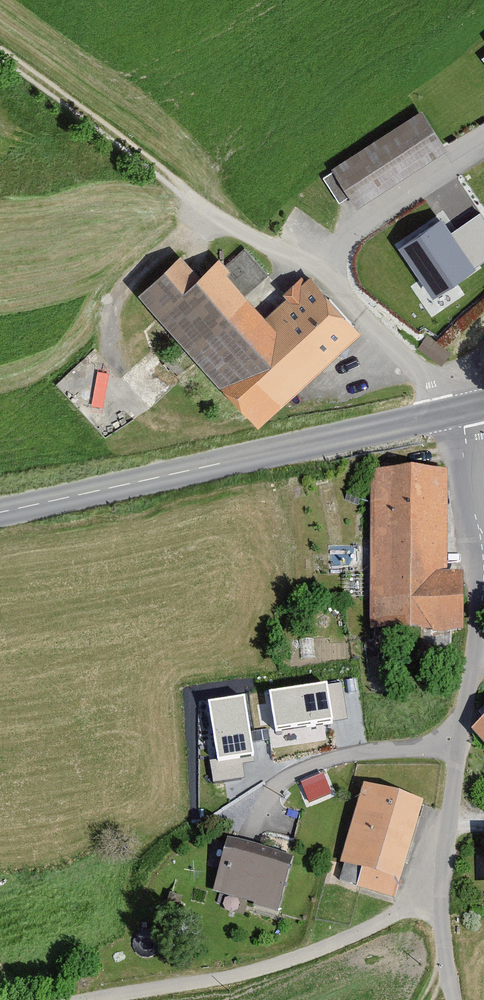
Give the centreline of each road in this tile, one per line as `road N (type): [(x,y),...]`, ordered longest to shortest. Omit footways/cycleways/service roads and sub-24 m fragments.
road 1 (tertiary): [(456,416),(0,517)]
road 2 (residential): [(483,601),(442,890),(451,999)]
road 3 (residential): [(449,390),(304,267),(194,189)]
road 4 (track): [(194,189),(0,36)]
road 5 (unclassified): [(483,540),(467,496),(456,416)]

